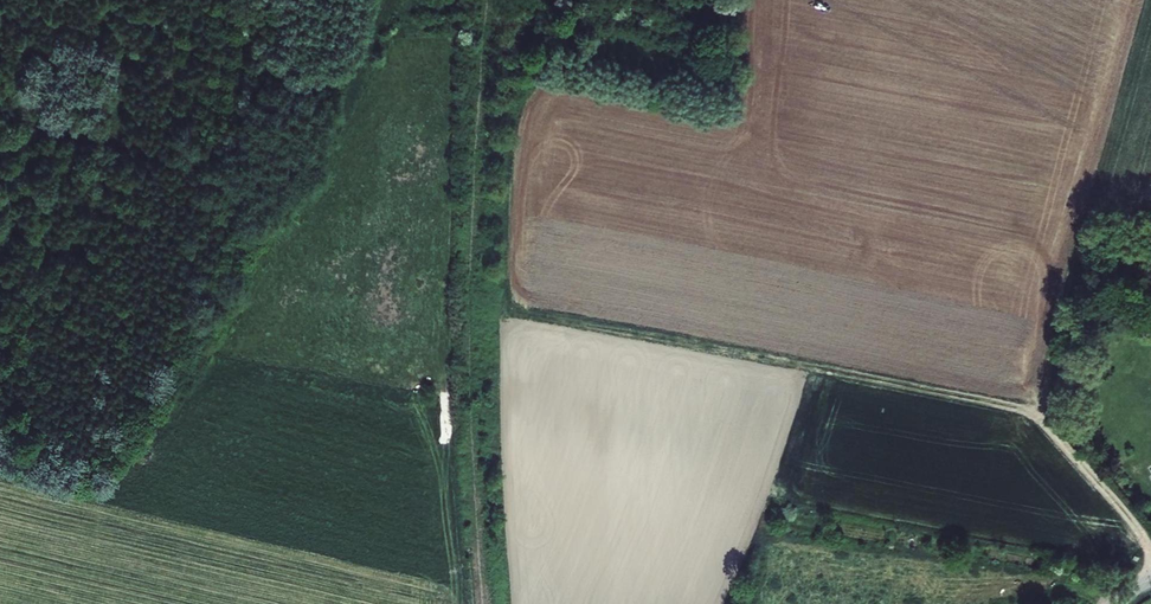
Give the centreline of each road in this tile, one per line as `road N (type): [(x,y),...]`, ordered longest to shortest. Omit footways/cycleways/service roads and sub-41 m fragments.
road 1 (track): [(1150,555),(1134,524),(1034,412),(514,308),(516,121),(556,0)]

